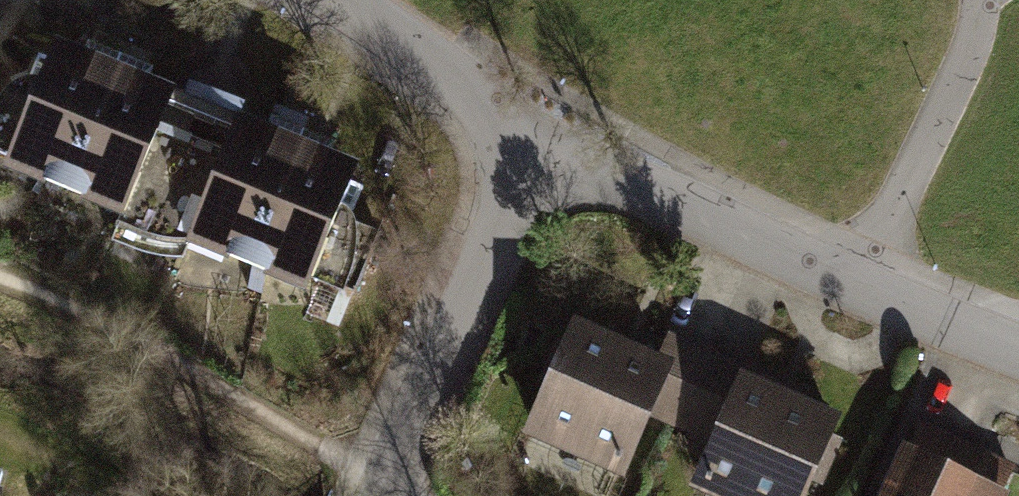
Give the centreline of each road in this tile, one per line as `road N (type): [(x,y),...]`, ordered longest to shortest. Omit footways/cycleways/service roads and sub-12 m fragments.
road 1 (track): [(404,495),(219,387),(0,279)]
road 2 (residential): [(376,495),(522,146)]
road 3 (residential): [(522,146),(860,286)]
road 4 (residential): [(860,286),(982,0)]
road 5 (residential): [(522,146),(427,56),(338,0)]
road 6 (residential): [(860,286),(1018,350)]

